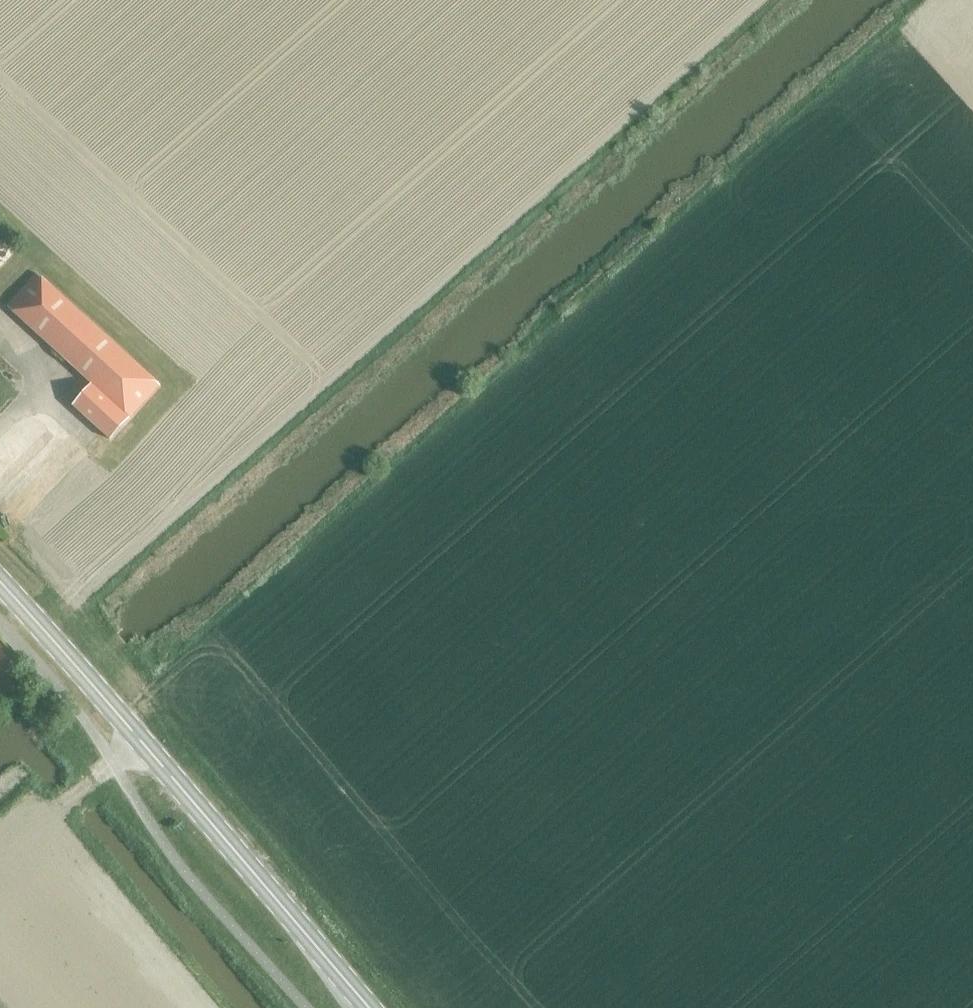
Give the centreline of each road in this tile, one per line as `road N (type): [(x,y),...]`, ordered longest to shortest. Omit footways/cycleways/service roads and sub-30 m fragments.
road 1 (secondary): [(368,1007),(0,589)]

